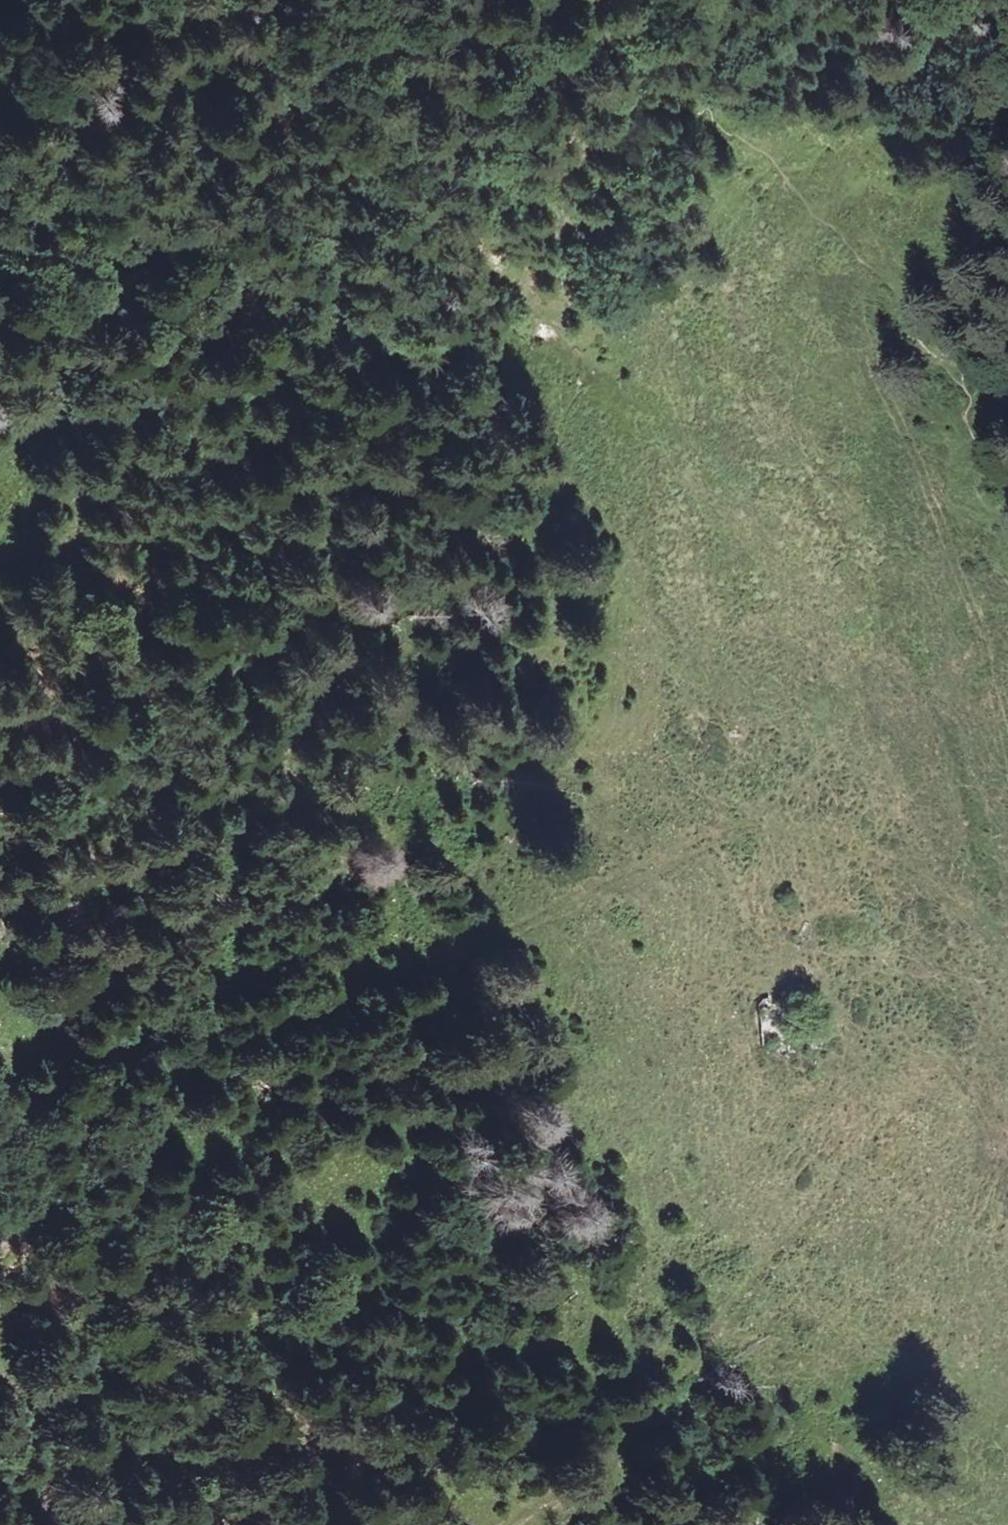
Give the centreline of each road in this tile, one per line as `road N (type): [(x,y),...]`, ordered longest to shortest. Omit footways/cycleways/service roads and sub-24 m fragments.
road 1 (track): [(1007,1049),(917,1086),(605,1455),(507,1524)]
road 2 (track): [(43,1524),(33,1441),(0,1363)]

